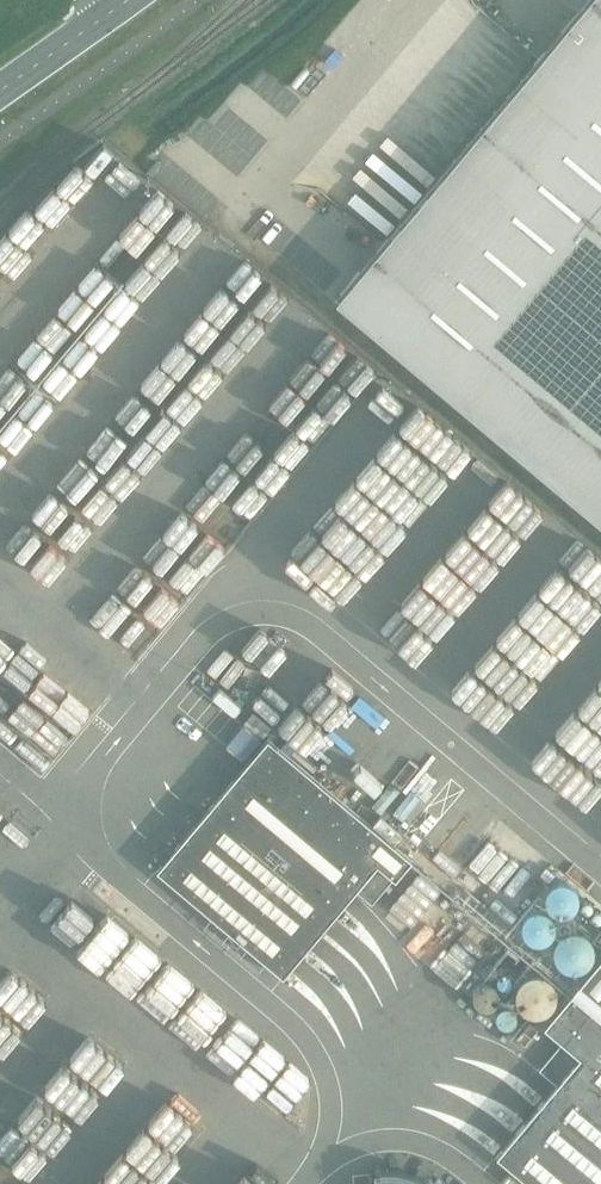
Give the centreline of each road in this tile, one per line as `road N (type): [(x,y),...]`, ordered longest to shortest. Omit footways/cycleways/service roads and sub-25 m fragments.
road 1 (unclassified): [(0,92),(130,0)]

